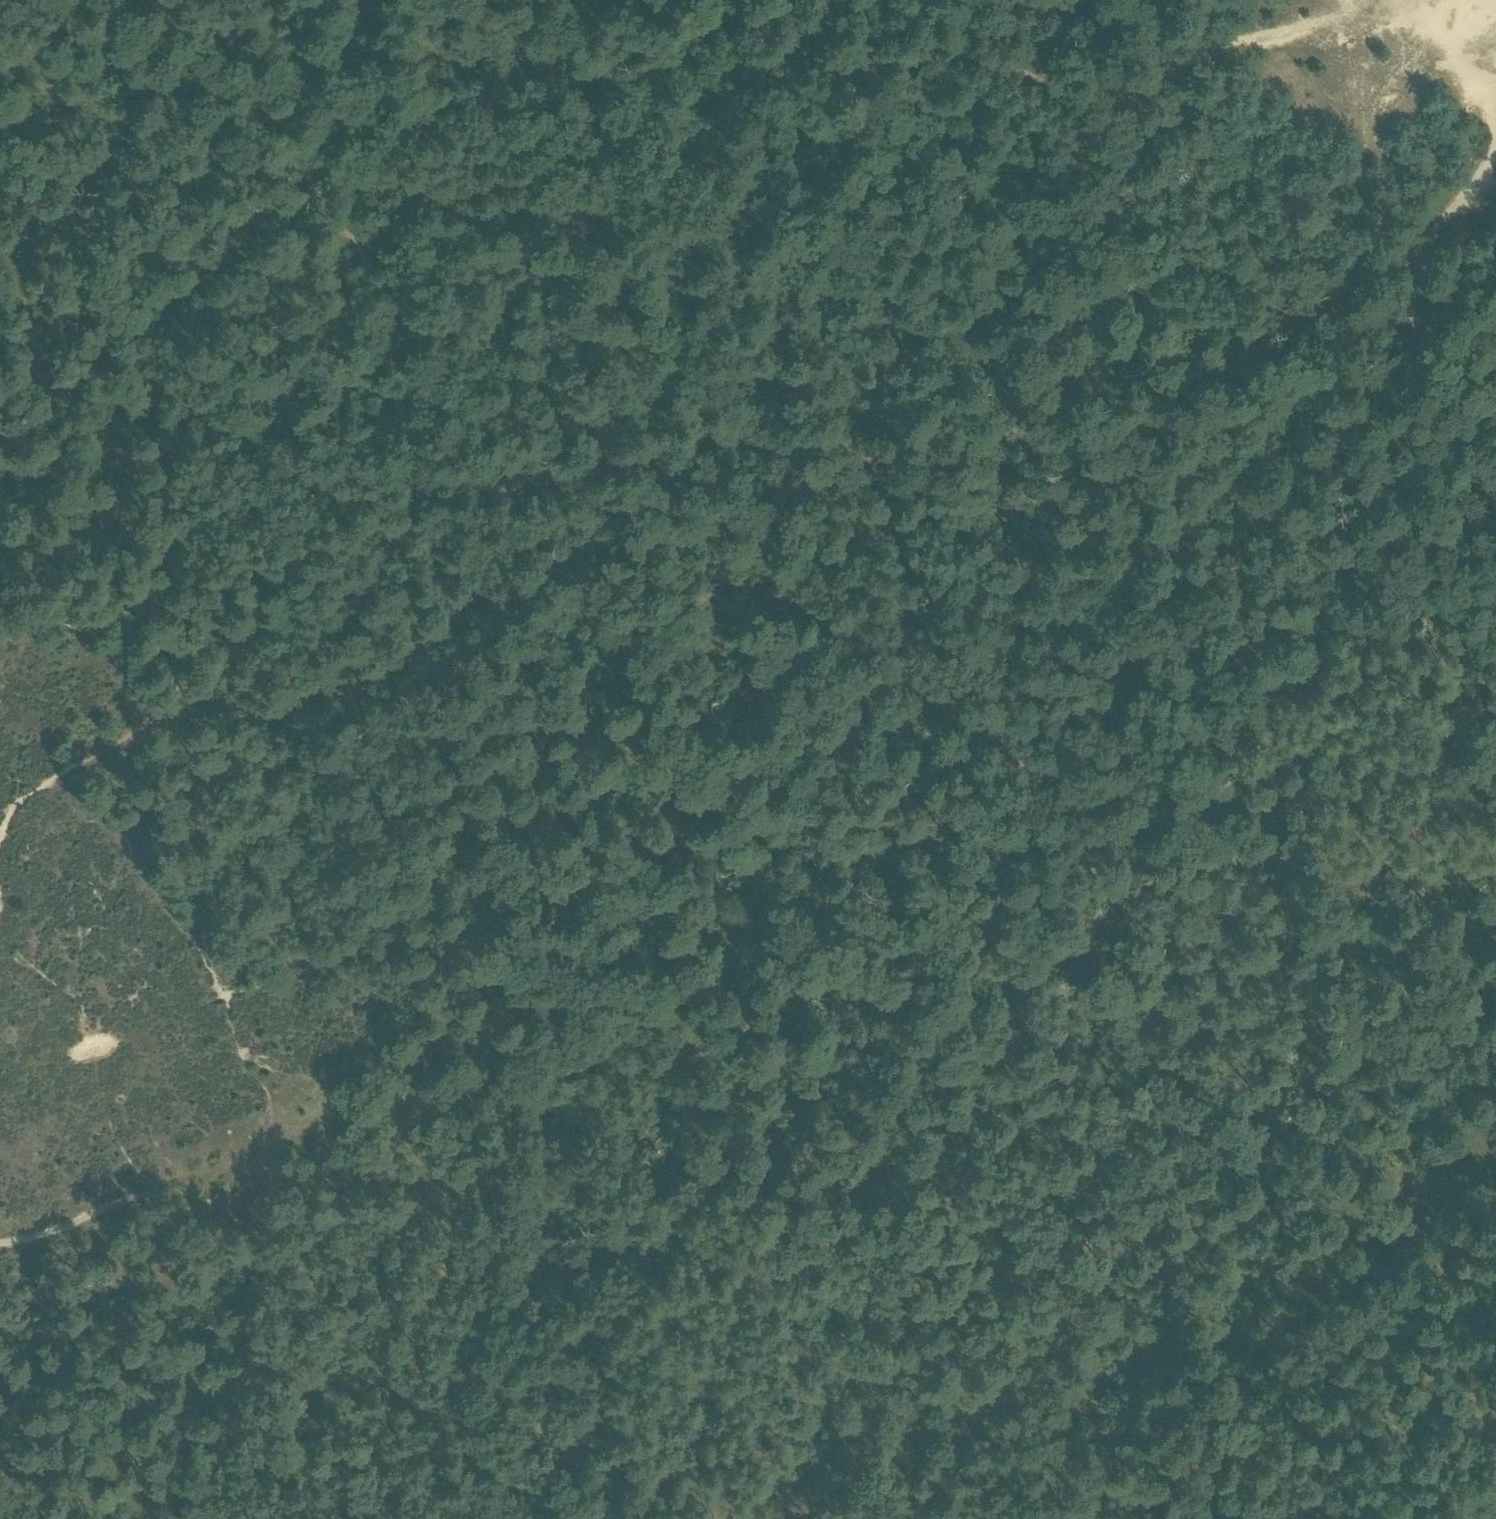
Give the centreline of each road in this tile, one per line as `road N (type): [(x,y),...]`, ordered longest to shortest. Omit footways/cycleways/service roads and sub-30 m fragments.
road 1 (track): [(0,1238),(108,1214),(158,1193),(199,1196),(245,1223),(299,1286)]
road 2 (track): [(299,1286),(230,1392),(198,1518)]

